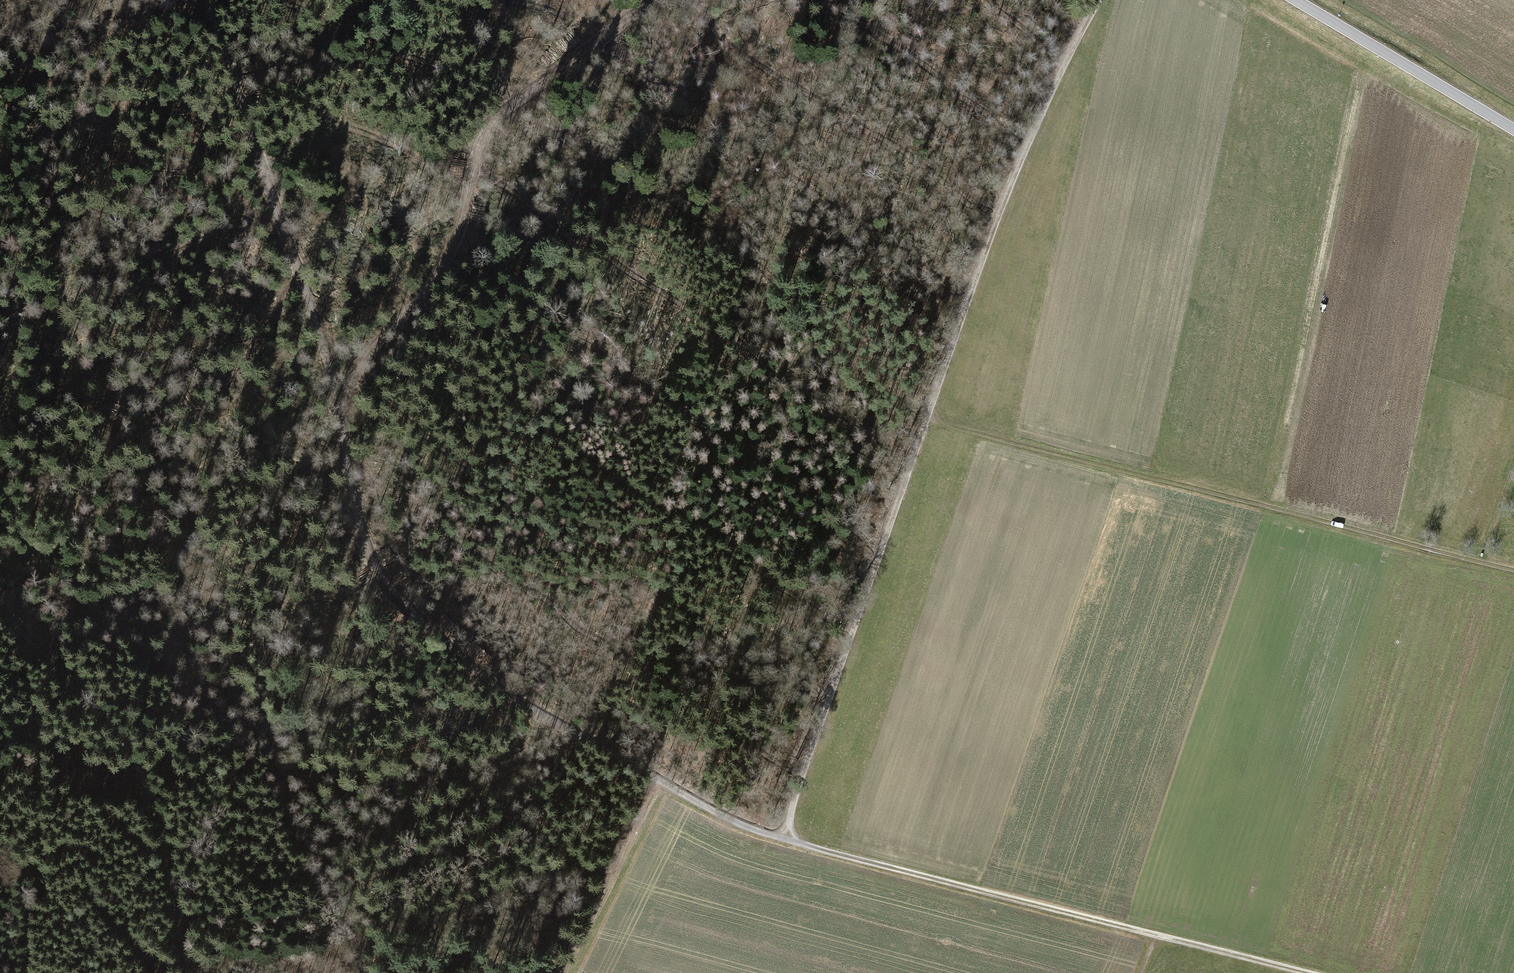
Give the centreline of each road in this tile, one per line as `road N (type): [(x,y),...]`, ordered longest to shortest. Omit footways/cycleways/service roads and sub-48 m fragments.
road 1 (track): [(787,839),(699,803),(495,687),(405,606),(373,562),(357,522),(342,413),(208,0)]
road 2 (track): [(787,839),(829,698),(1003,208),(1100,0)]
road 3 (track): [(927,419),(1513,568)]
road 4 (track): [(1308,972),(787,839)]
road 5 (track): [(652,0),(500,118),(479,152),(464,217),(349,383),(342,413)]
road 6 (track): [(0,607),(101,699),(172,826),(186,918),(186,972)]
road 7 (tertiary): [(1299,0),(1513,128)]

